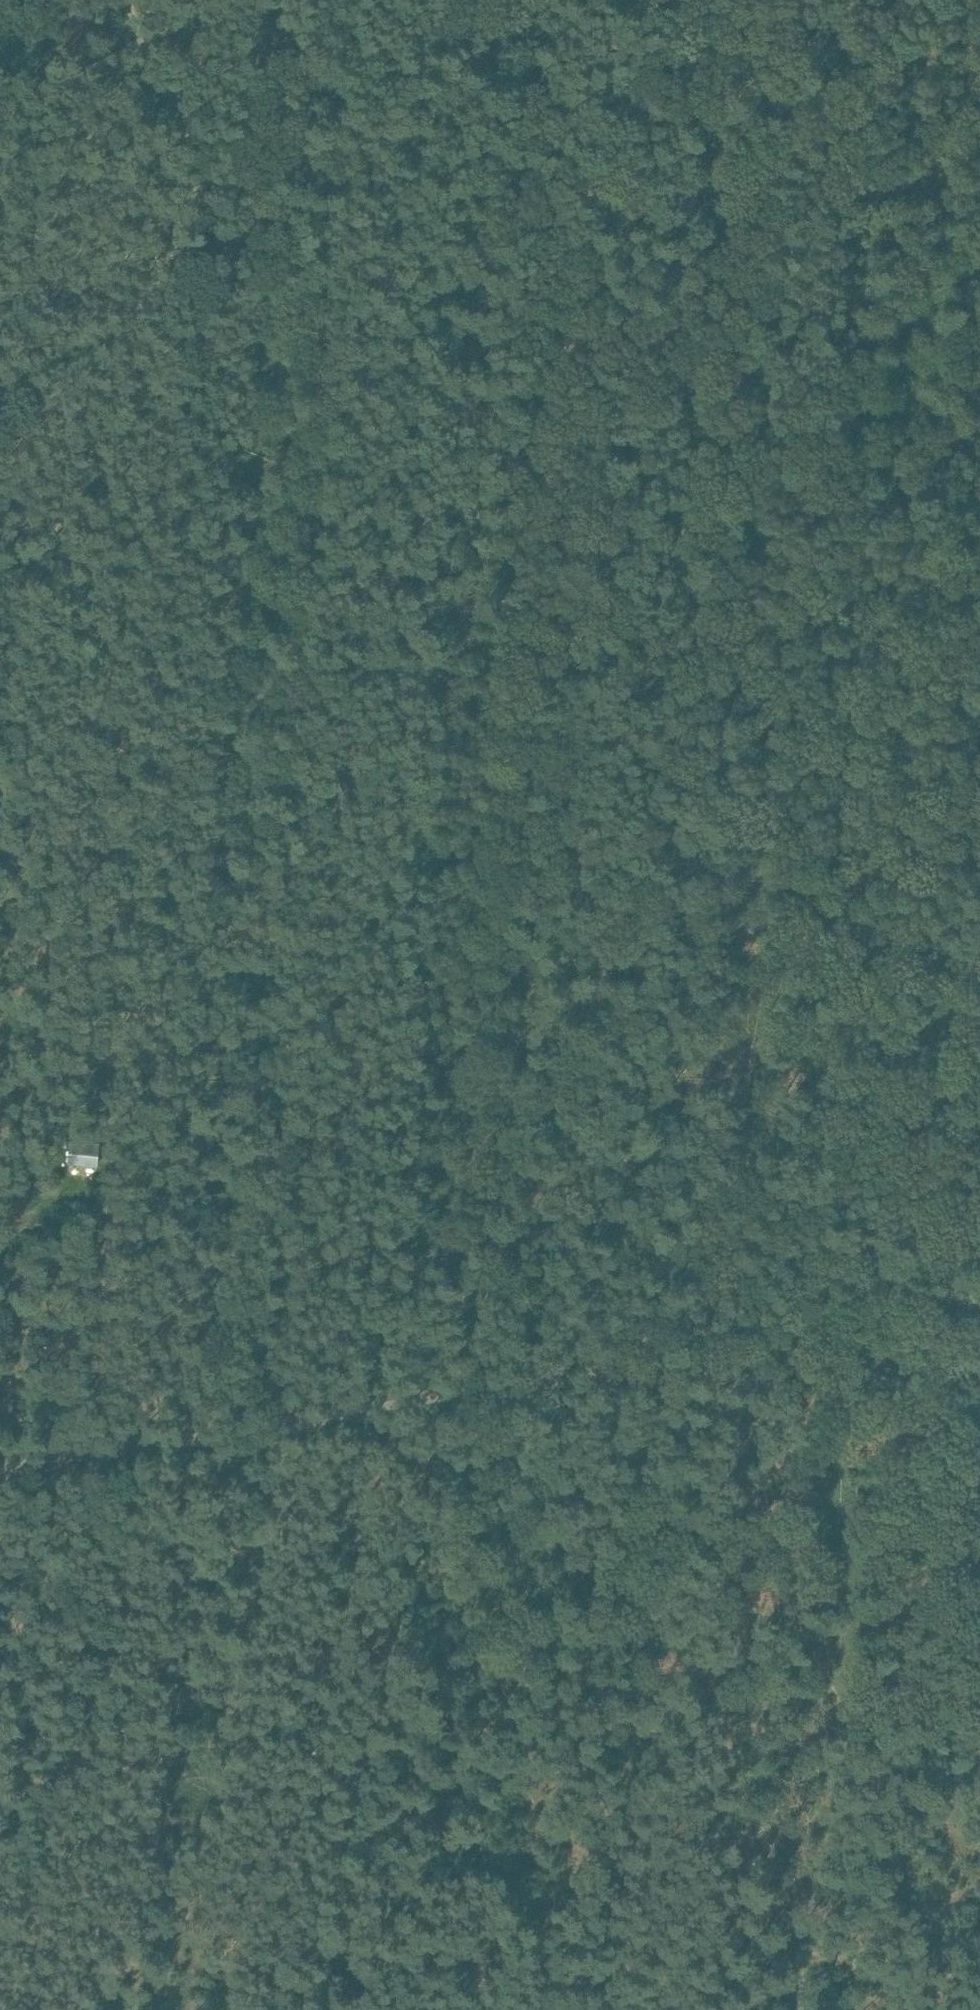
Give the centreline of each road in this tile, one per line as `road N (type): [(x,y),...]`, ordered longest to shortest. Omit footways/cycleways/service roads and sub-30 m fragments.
road 1 (track): [(0,1460),(385,1382),(484,1380),(759,1342),(835,1298),(897,1282),(979,1298)]
road 2 (track): [(581,651),(451,573),(362,398),(307,206),(169,79),(135,0)]
road 3 (track): [(581,651),(578,698),(605,765),(620,988),(651,1128),(689,1193),(907,1293)]
road 4 (track): [(0,1362),(31,1191)]

